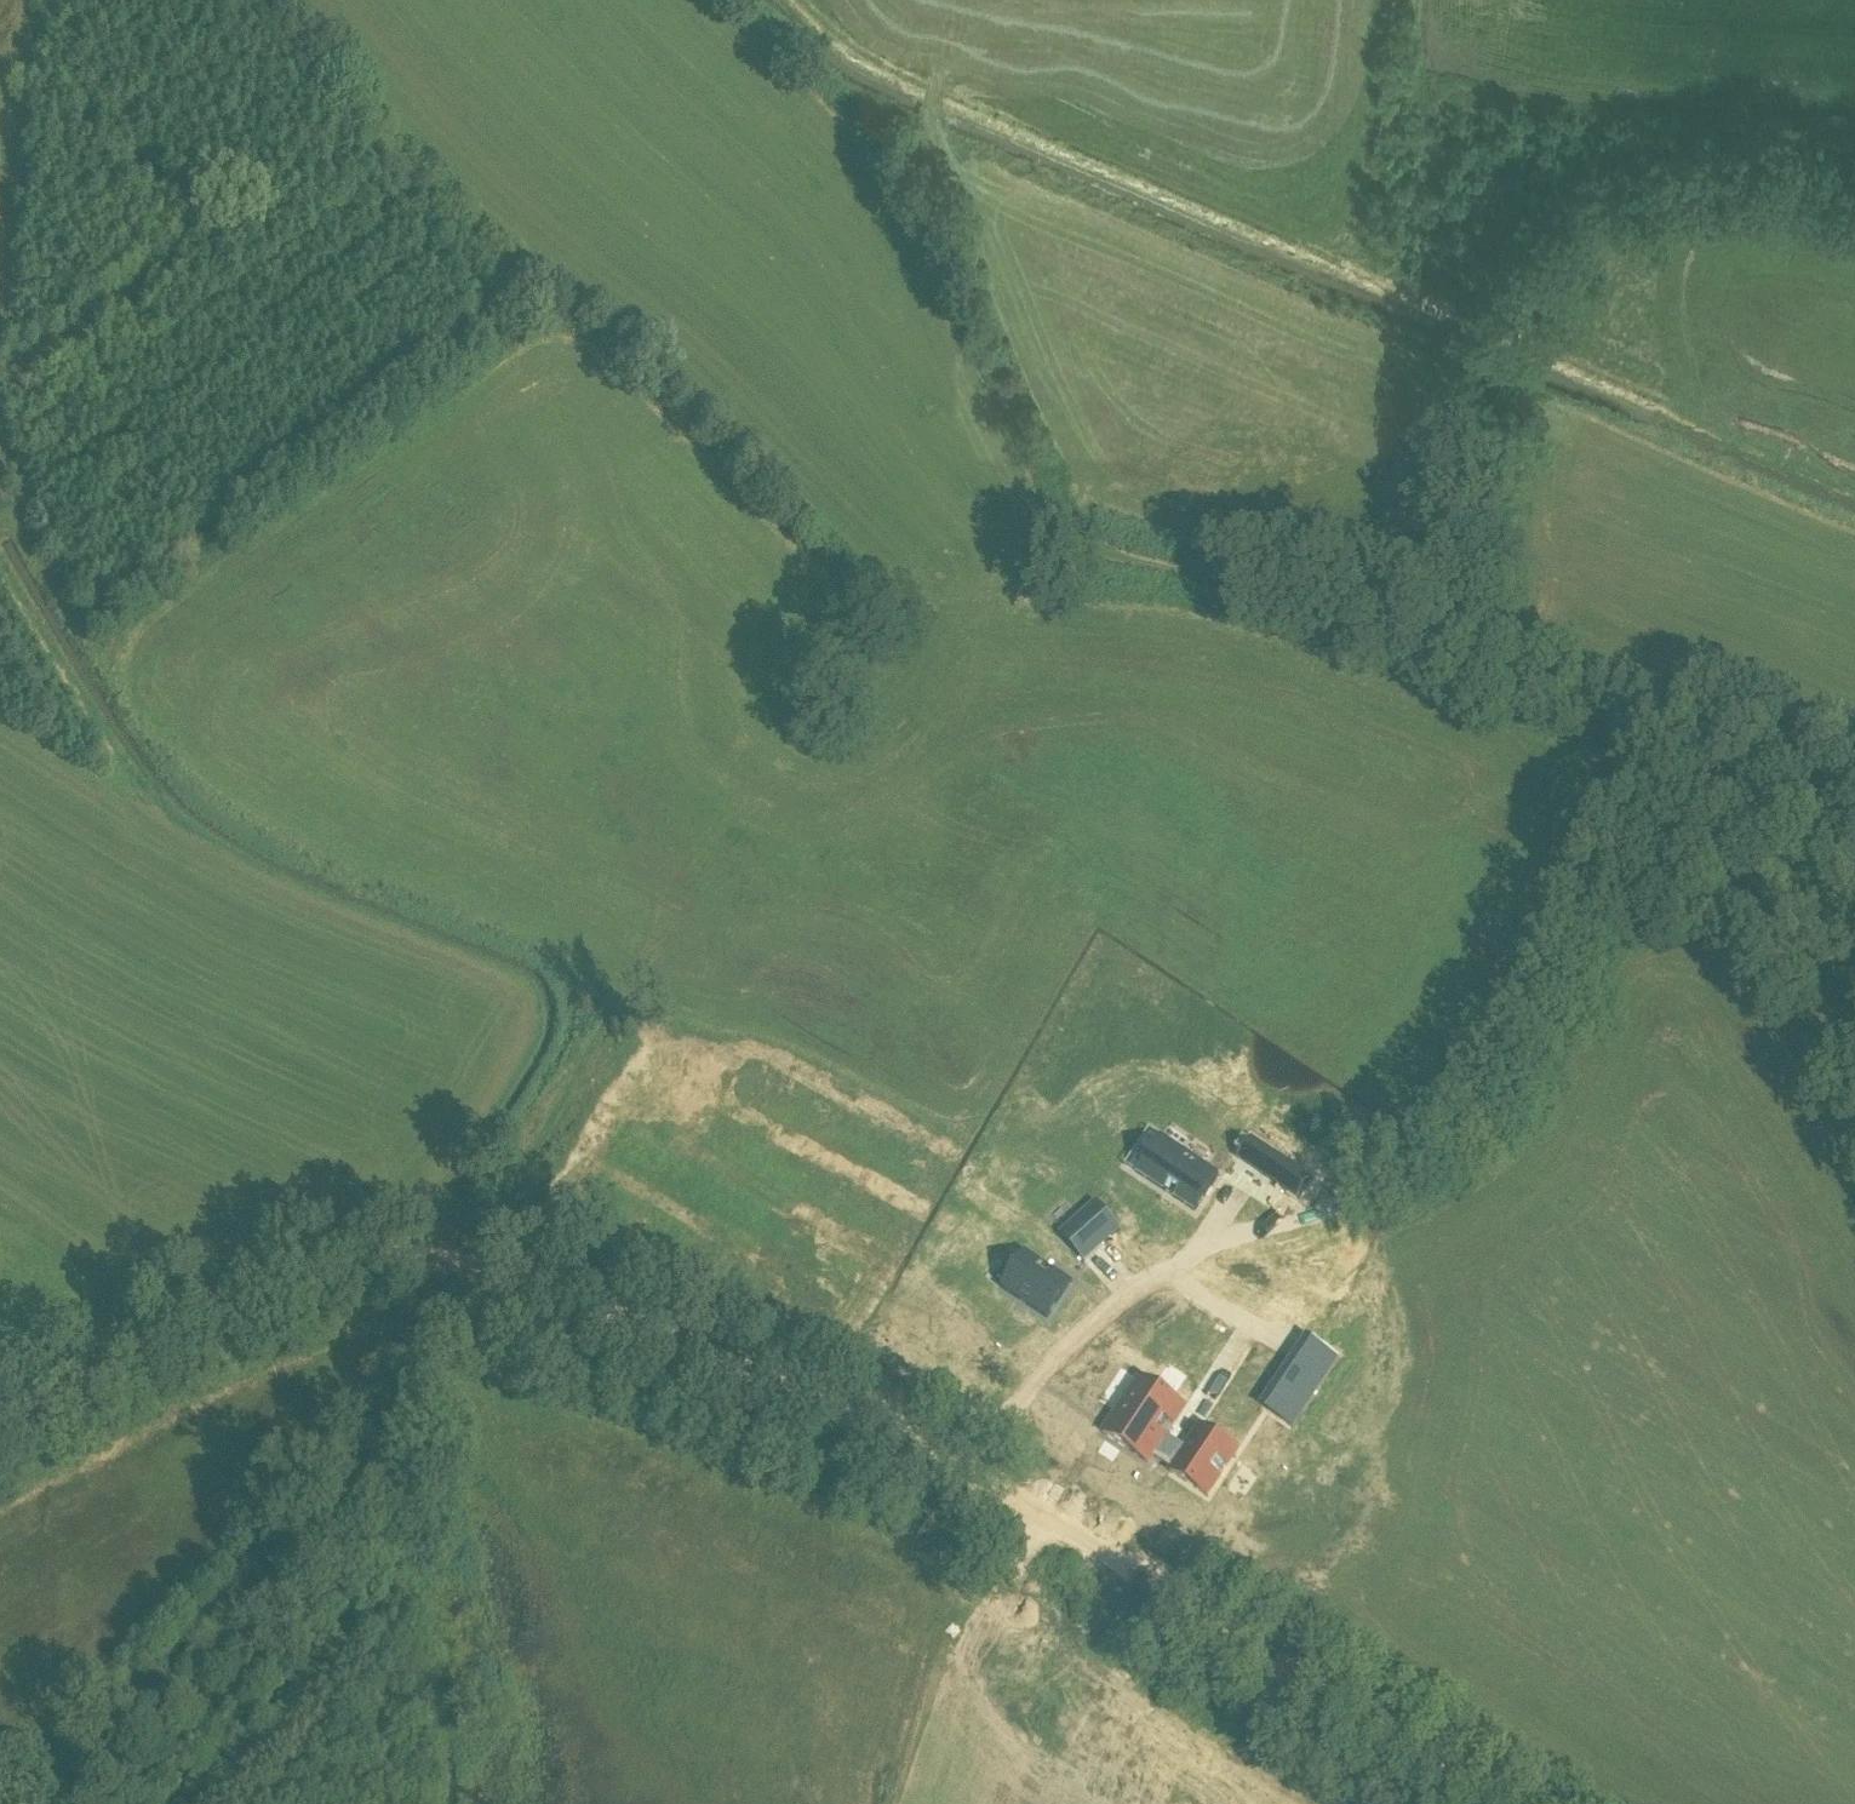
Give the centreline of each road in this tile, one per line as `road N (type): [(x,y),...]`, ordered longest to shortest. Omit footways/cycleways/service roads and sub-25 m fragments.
road 1 (track): [(1037,1511),(577,1301),(461,1269),(389,1264),(293,1276),(217,1306),(0,1425)]
road 2 (track): [(1302,1231),(1433,1193),(1506,1141),(1534,1100),(1652,857)]
road 3 (track): [(1498,636),(1056,564)]
road 4 (track): [(1161,1585),(1490,1803)]
road 5 (track): [(1854,761),(1628,666)]
road 6 (track): [(1652,857),(1671,795),(1663,725),(1628,666)]
road 7 (track): [(1161,1585),(1037,1511)]
road 8 (track): [(1628,666),(1498,636)]

